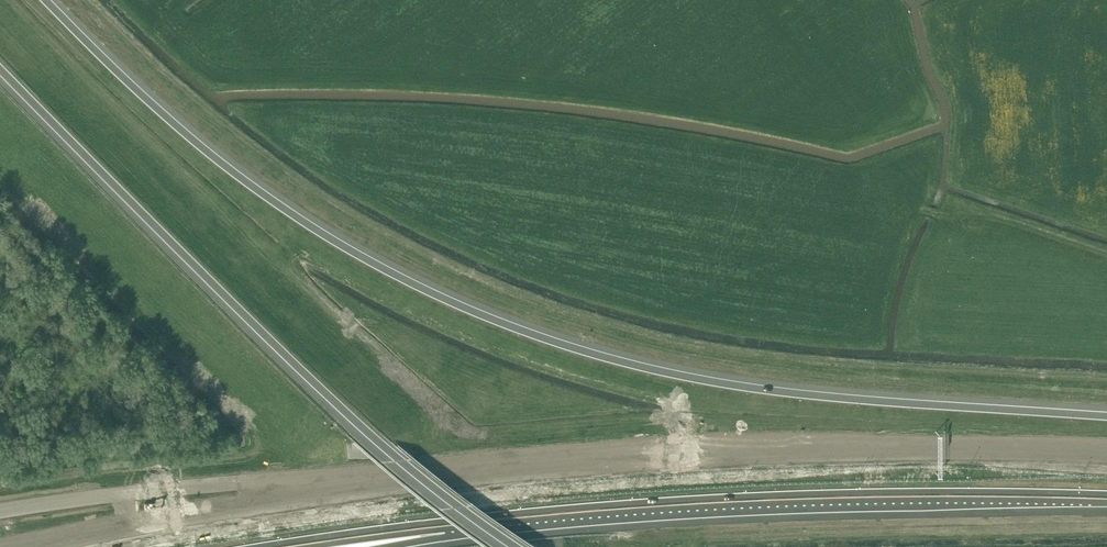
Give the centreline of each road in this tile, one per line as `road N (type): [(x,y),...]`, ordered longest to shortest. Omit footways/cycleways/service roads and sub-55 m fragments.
road 1 (motorway): [(1106,416),(717,382),(604,357),(489,317),(377,264),(275,202),(176,124),(46,0)]
road 2 (motorway): [(1106,453),(742,455),(371,489)]
road 3 (motorway): [(0,67),(321,388),(518,546)]
road 4 (motorway): [(422,527),(774,500),(1106,498)]
road 5 (motorway): [(371,489),(219,486),(0,513)]
road 6 (motorway): [(371,489),(38,546)]
road 7 (motorway): [(284,546),(422,527)]

